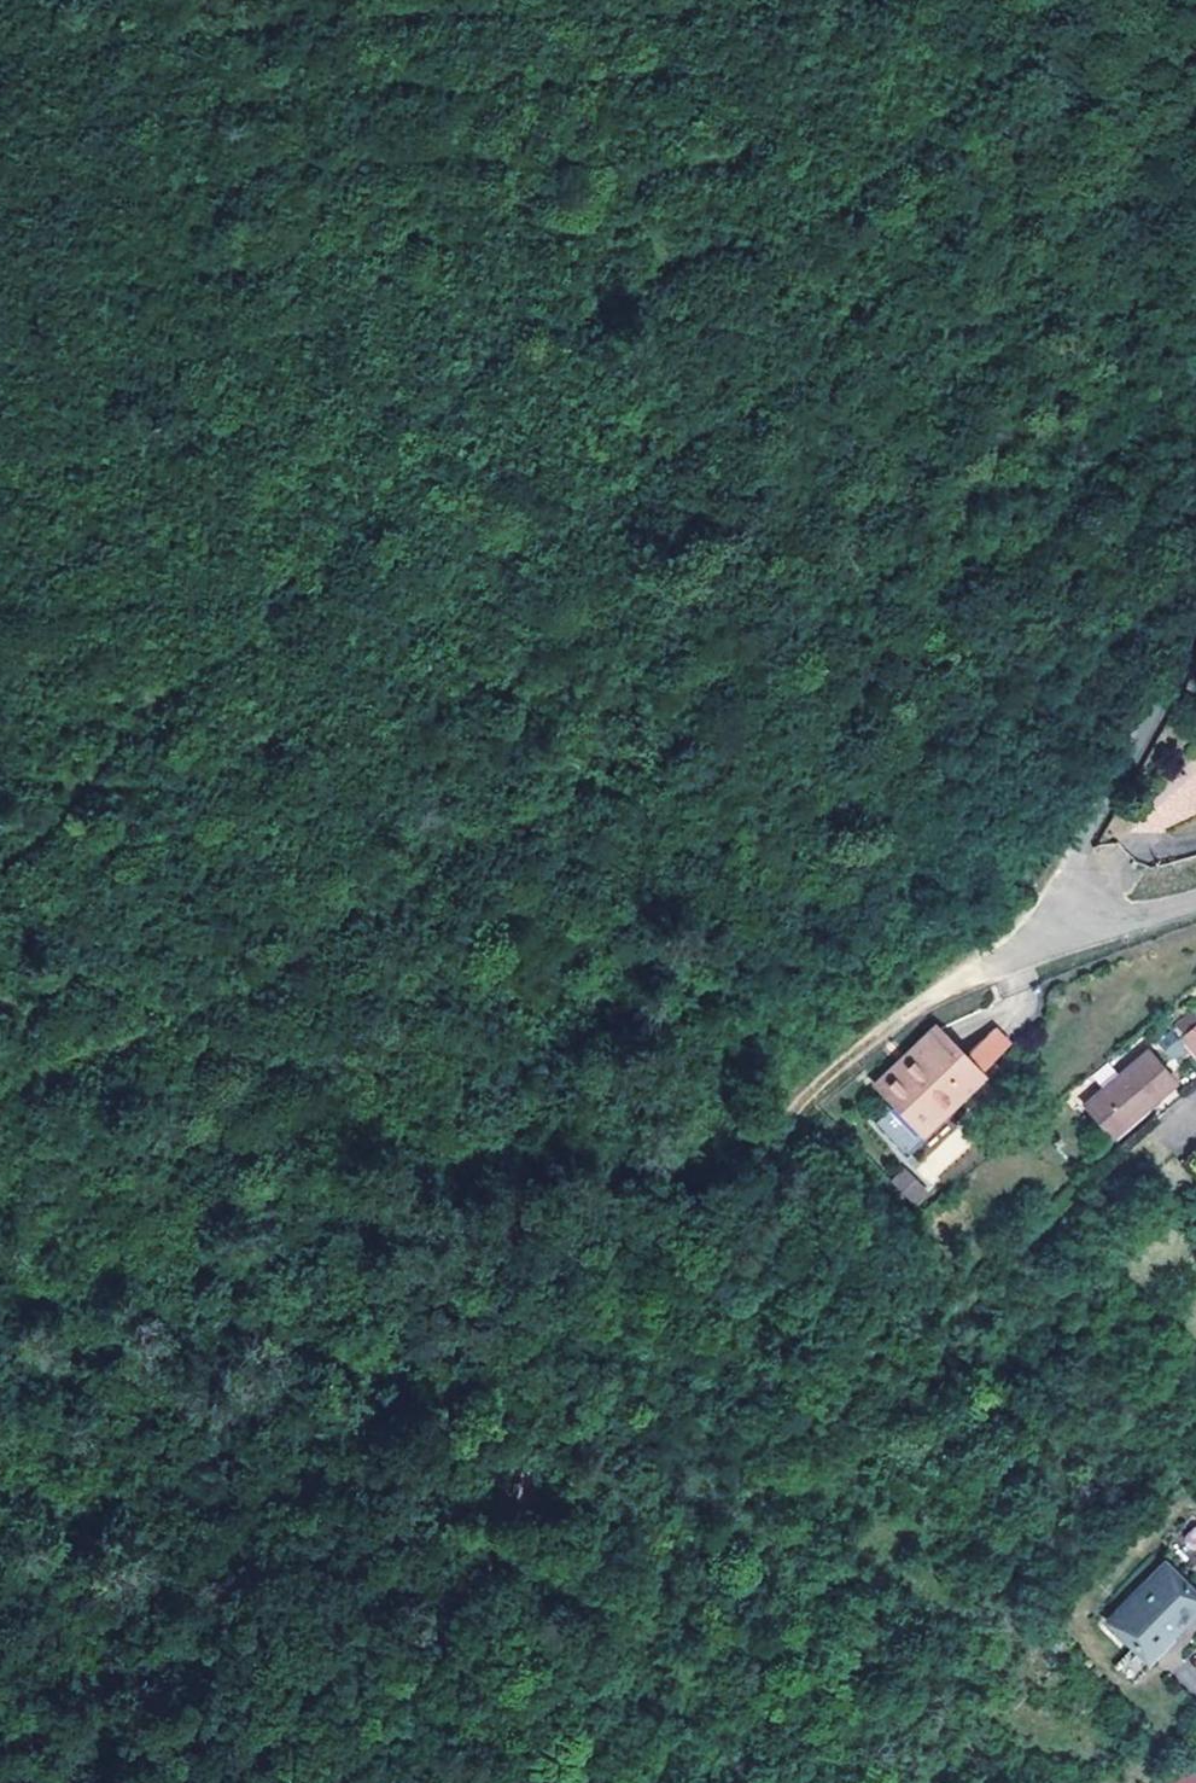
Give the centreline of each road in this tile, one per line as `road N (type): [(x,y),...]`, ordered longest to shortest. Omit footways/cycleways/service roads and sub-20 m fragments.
road 1 (track): [(739,0),(625,191),(0,808)]
road 2 (residential): [(1077,943),(1071,888),(1195,604)]
road 3 (residential): [(1077,943),(1195,906)]

